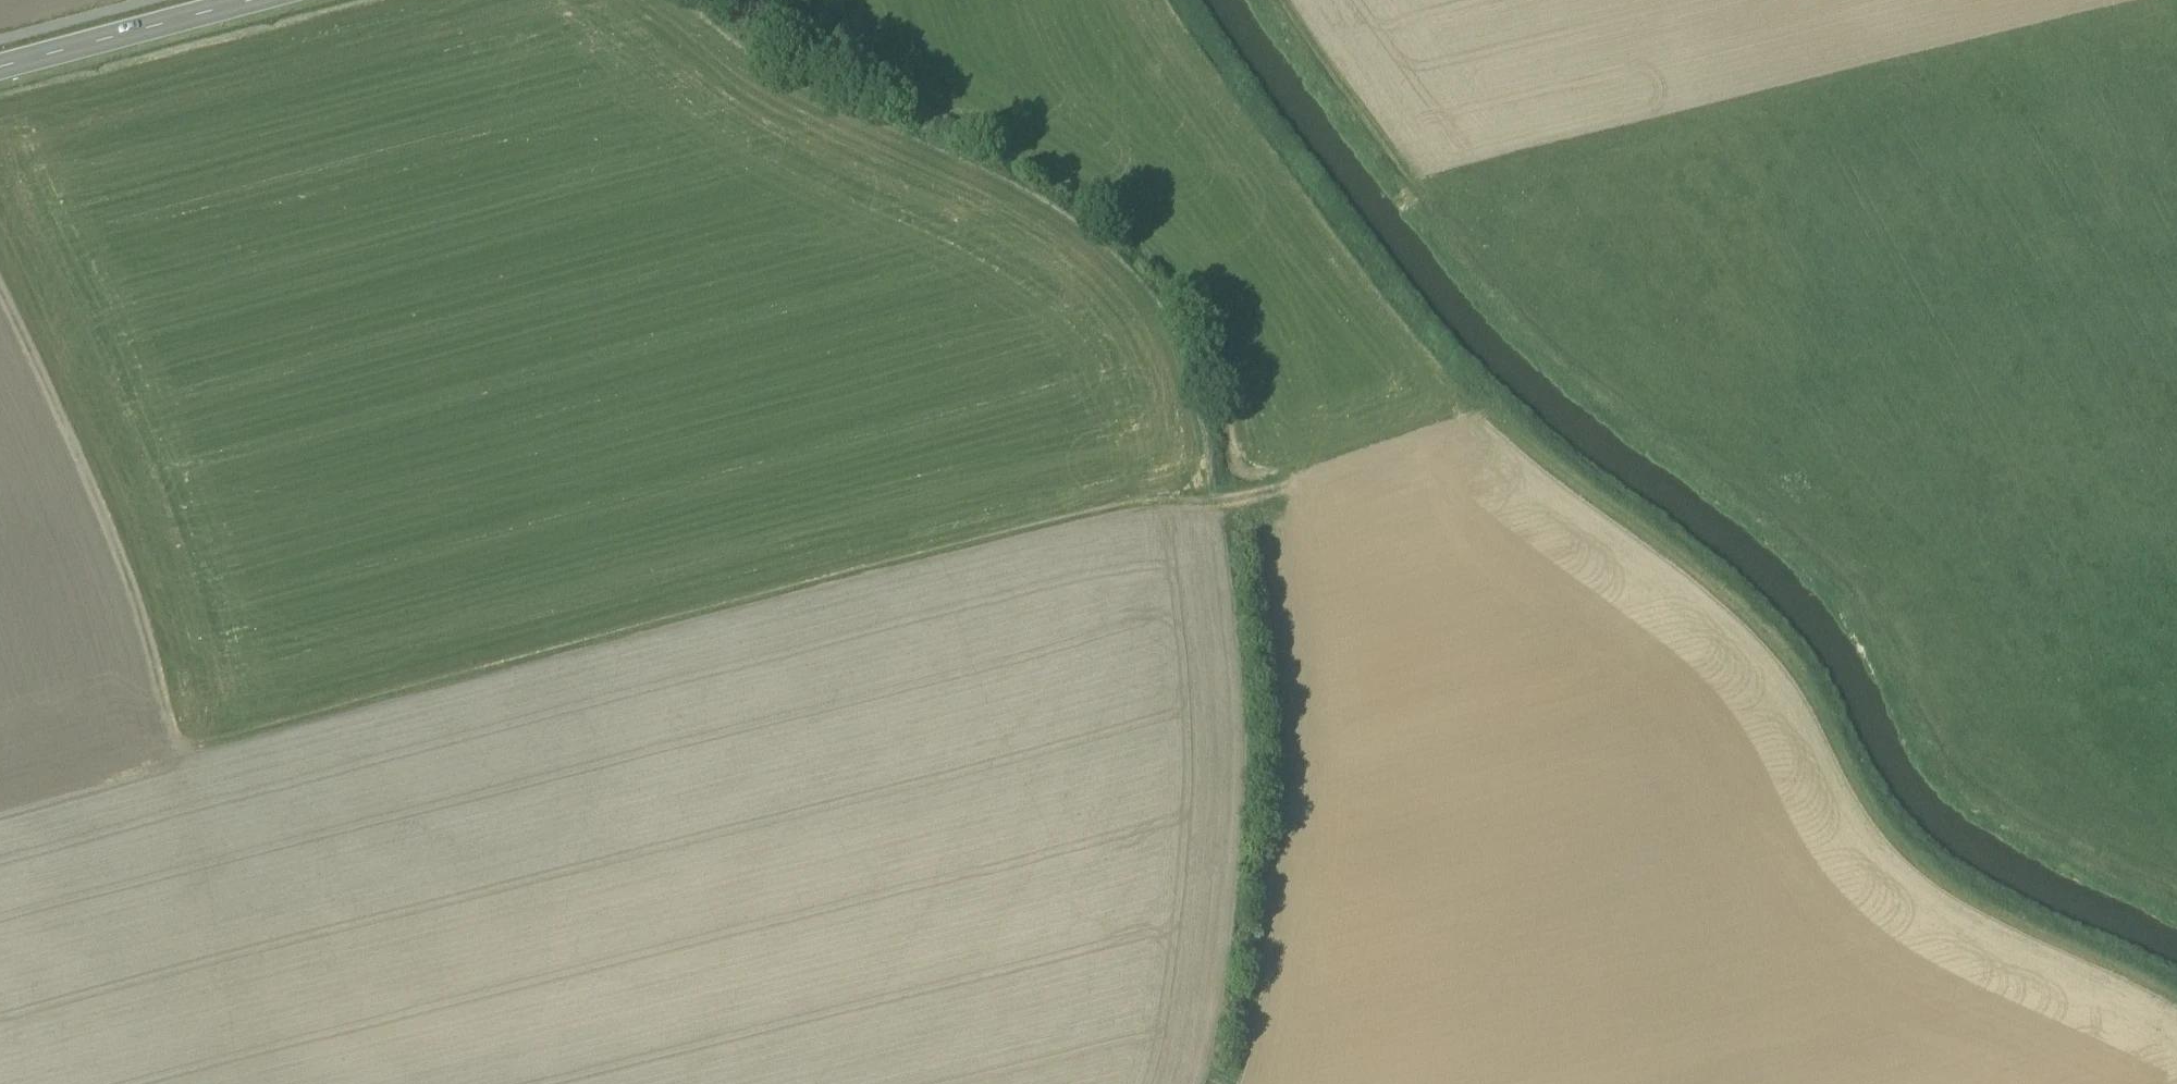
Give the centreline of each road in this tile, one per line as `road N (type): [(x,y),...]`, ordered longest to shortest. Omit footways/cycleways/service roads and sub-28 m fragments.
road 1 (track): [(0,290),(140,604),(176,745)]
road 2 (tertiary): [(0,71),(261,0)]

